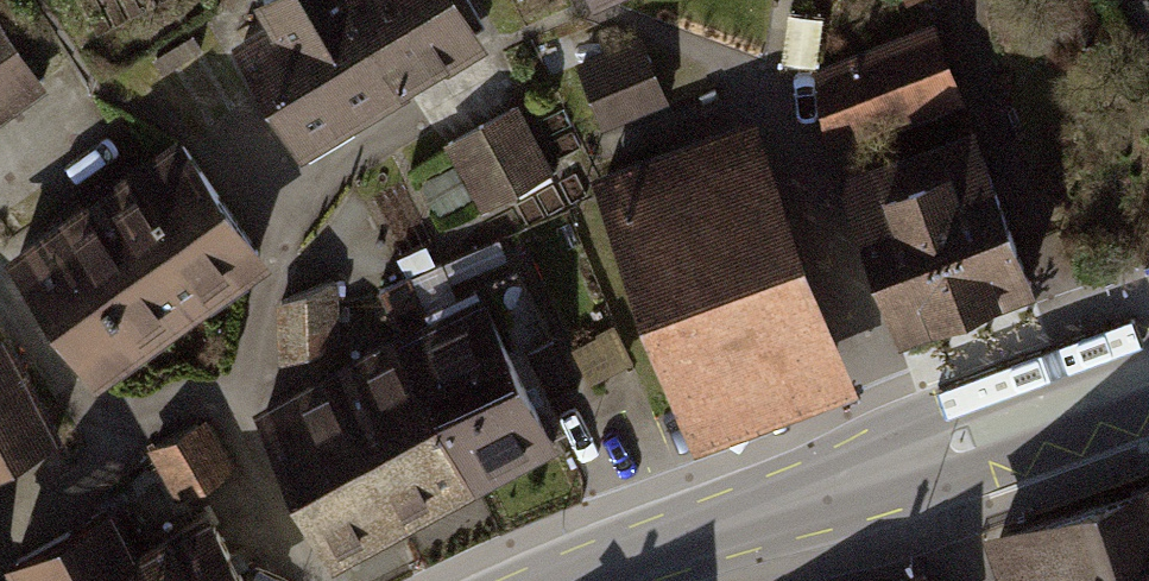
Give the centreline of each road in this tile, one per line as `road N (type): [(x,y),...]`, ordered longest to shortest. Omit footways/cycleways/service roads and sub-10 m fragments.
road 1 (tertiary): [(1148,373),(571,580)]

